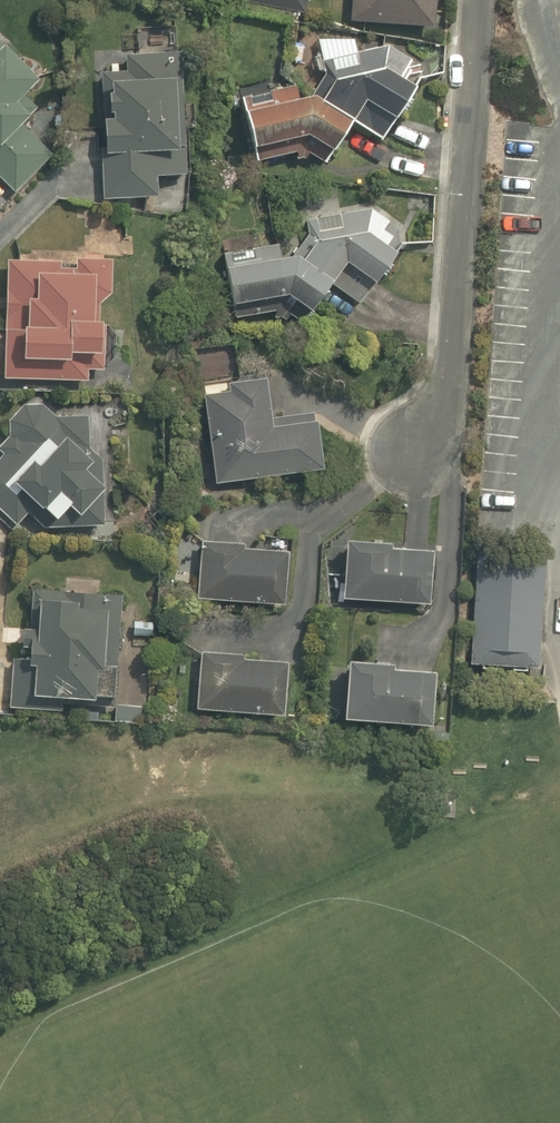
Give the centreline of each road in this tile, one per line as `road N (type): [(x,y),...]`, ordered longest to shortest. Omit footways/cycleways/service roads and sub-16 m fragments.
road 1 (residential): [(412,456),(437,423),(452,380),(479,0)]

